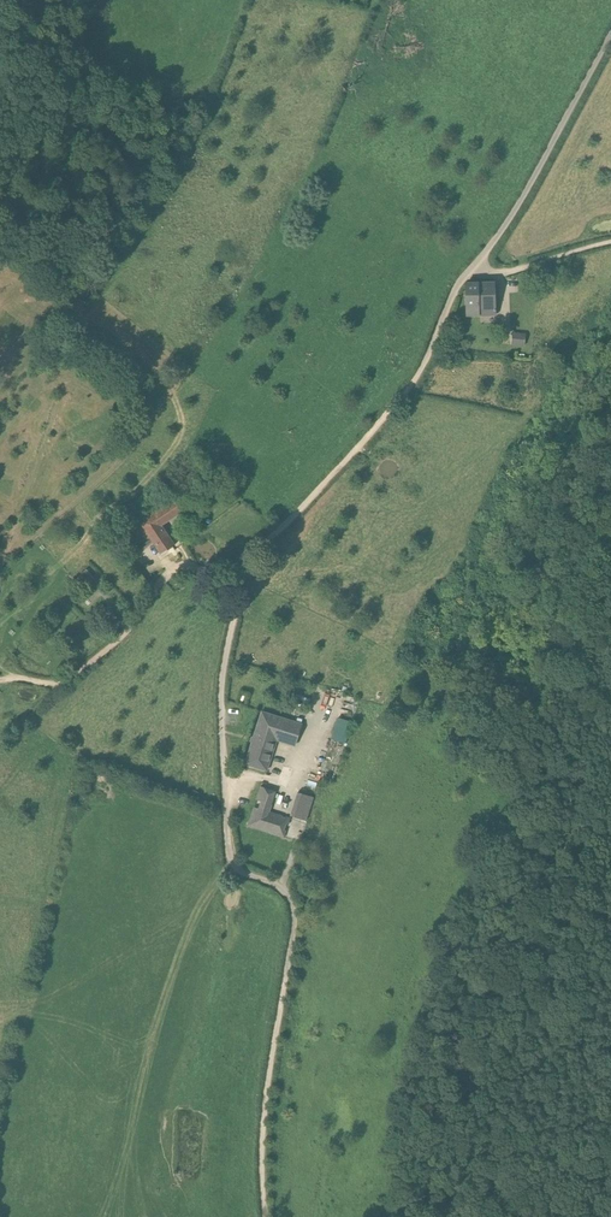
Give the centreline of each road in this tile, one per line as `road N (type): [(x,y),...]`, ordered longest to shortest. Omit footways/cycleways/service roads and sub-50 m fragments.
road 1 (unclassified): [(610,34),(509,218),(455,290),(412,383),(241,577),(220,696),(228,846),(235,868),(278,886),(292,904),(287,973)]
road 2 (track): [(287,973),(264,1113),(264,1216)]
road 3 (track): [(60,684),(115,642),(172,571),(241,577)]
road 4 (track): [(474,267),(505,273),(610,242)]

